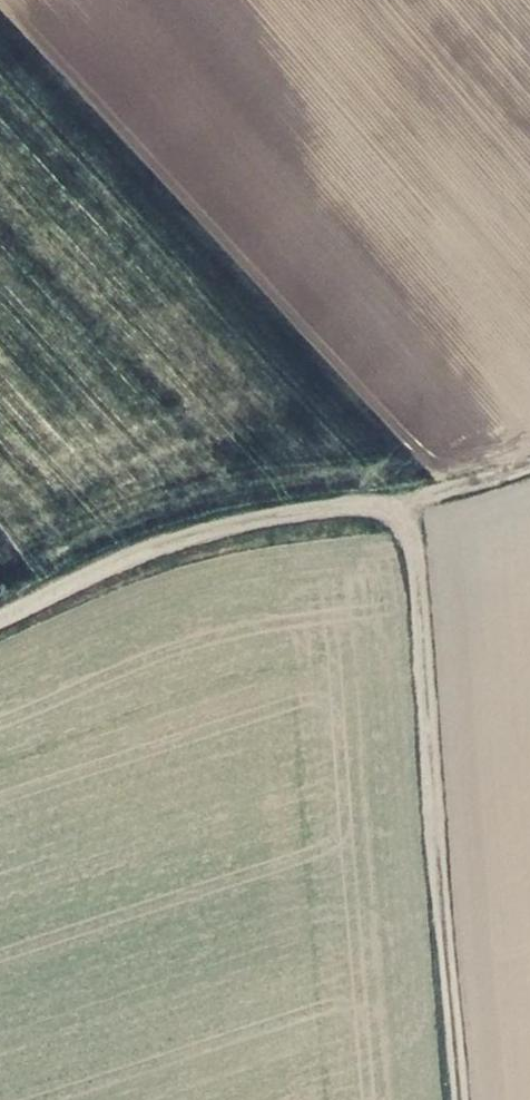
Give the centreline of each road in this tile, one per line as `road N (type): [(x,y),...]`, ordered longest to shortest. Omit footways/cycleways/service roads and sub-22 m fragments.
road 1 (track): [(0,622),(177,541),(277,515),(393,498),(407,529),(414,584),(460,1099)]
road 2 (track): [(529,463),(393,498)]

